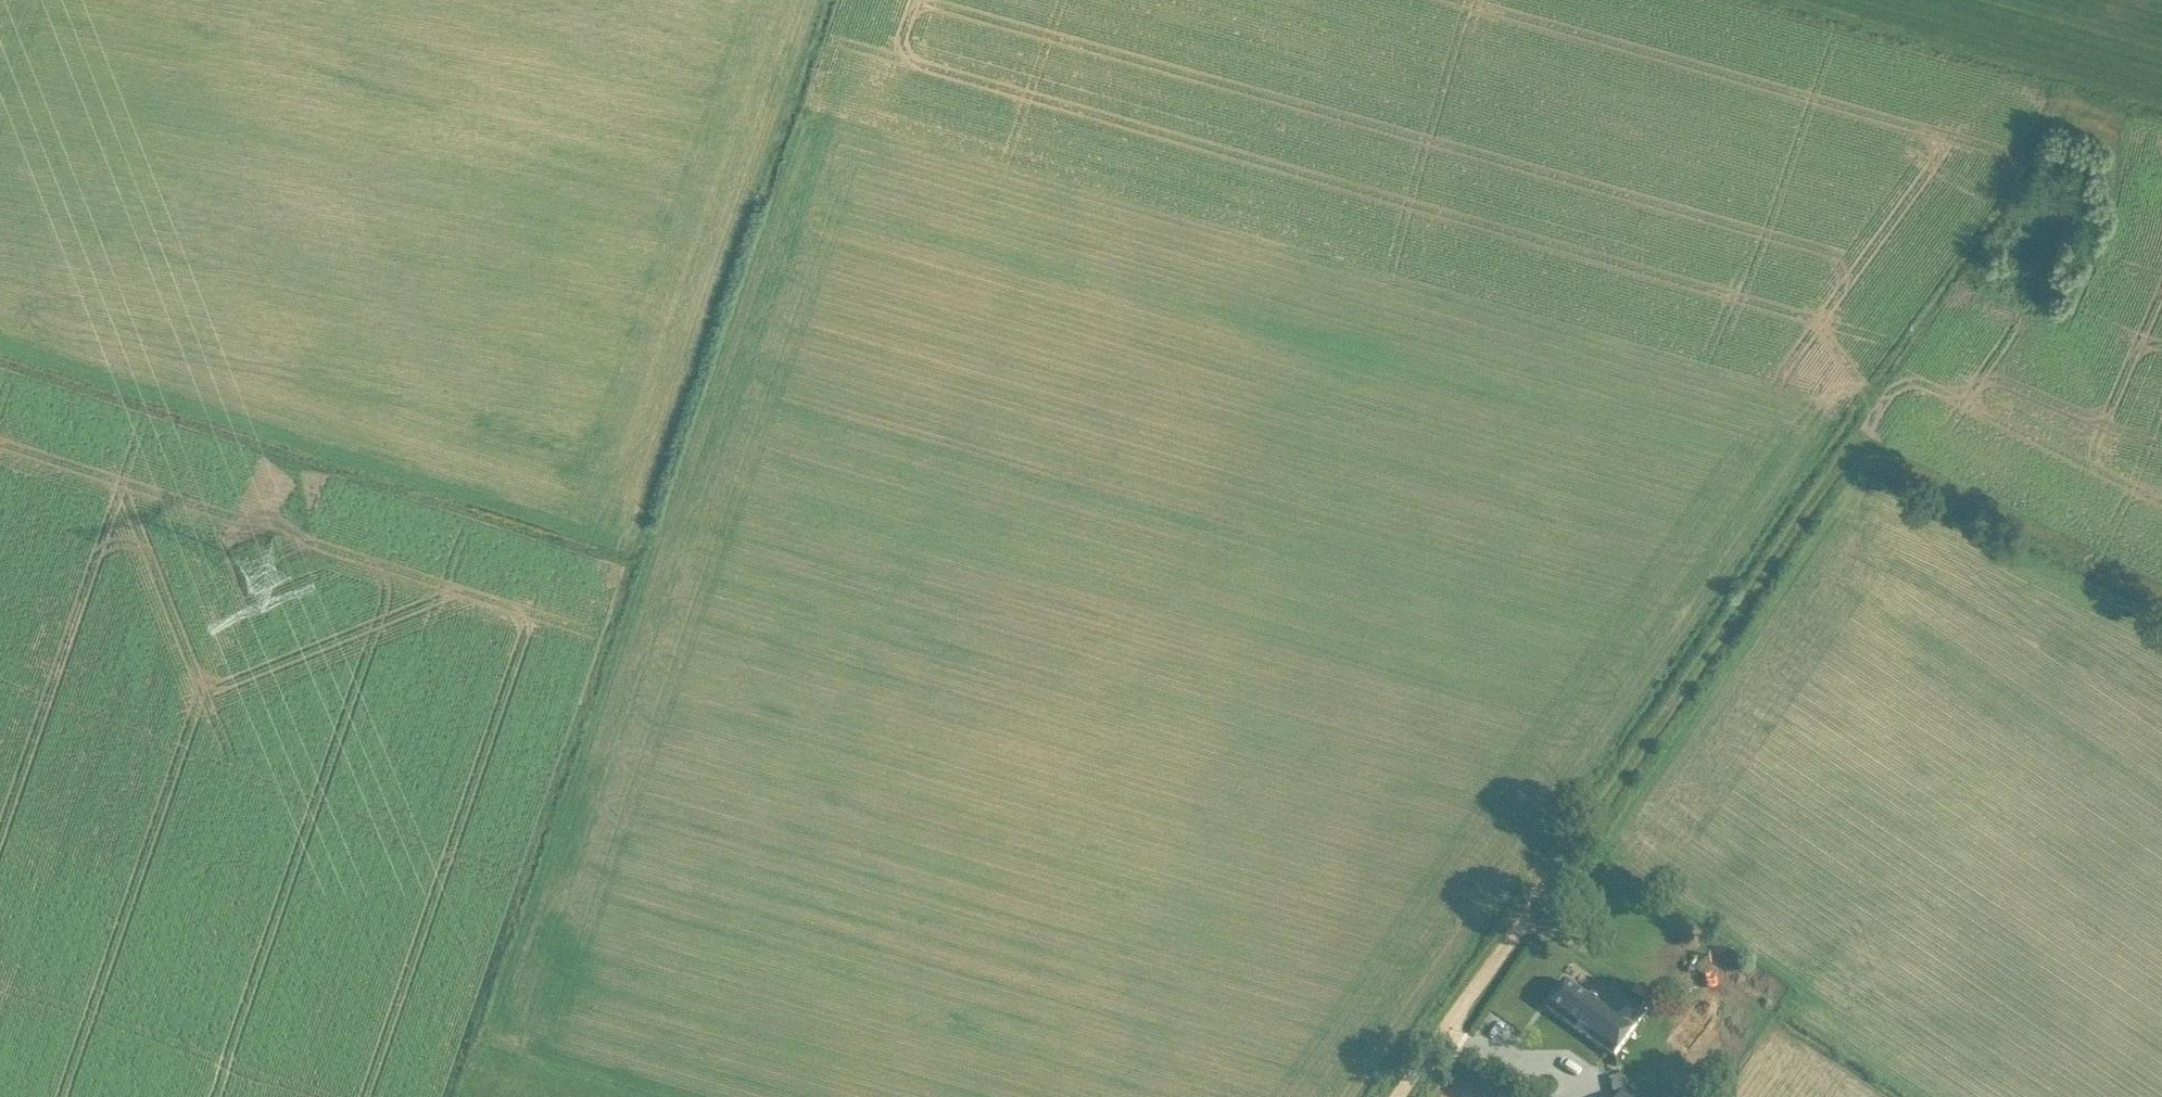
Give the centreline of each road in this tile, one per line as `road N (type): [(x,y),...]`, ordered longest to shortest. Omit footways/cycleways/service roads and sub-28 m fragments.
road 1 (track): [(1396,1096),(1554,864)]

